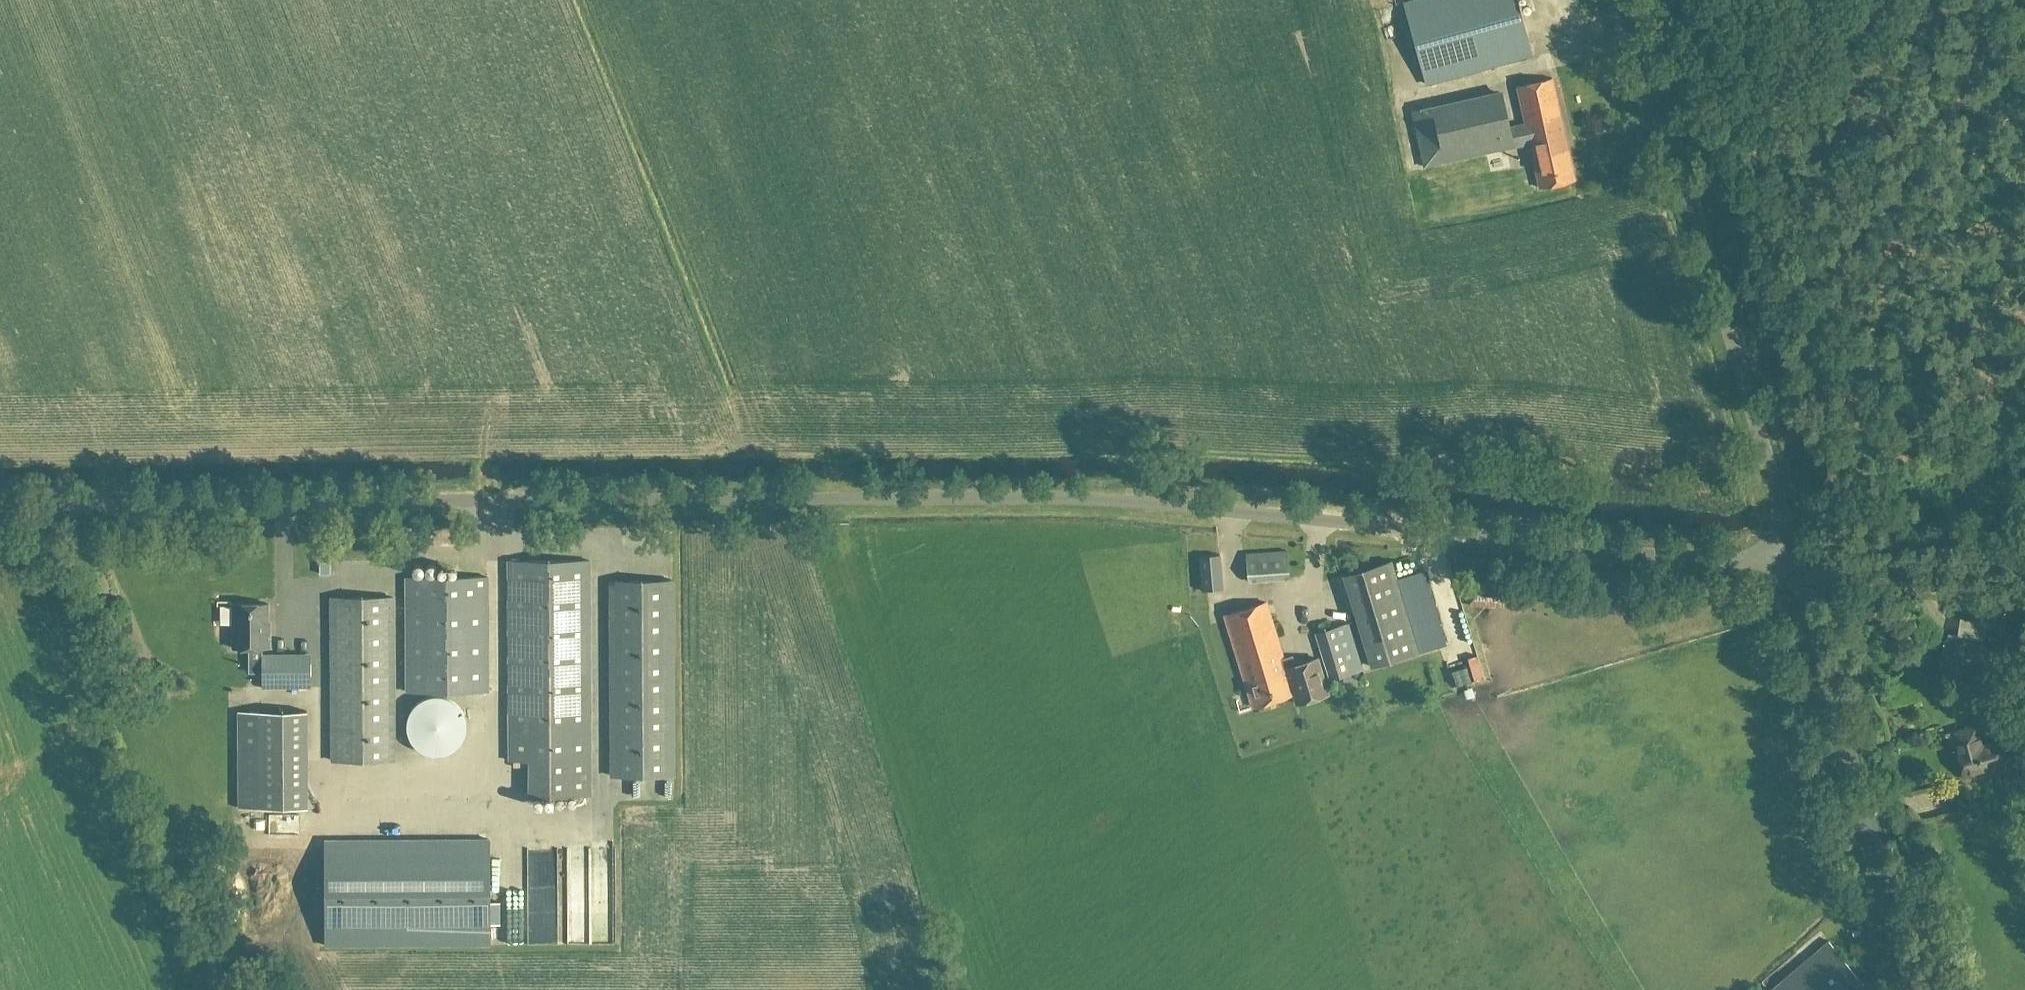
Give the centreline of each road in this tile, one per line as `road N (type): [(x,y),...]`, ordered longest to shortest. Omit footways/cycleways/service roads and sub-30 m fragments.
road 1 (unclassified): [(0,506),(1066,498),(1798,568)]
road 2 (unclassified): [(1798,568),(1656,66),(1629,0)]
road 3 (unclassified): [(1920,989),(1798,568)]
road 4 (track): [(2024,606),(1798,568)]

